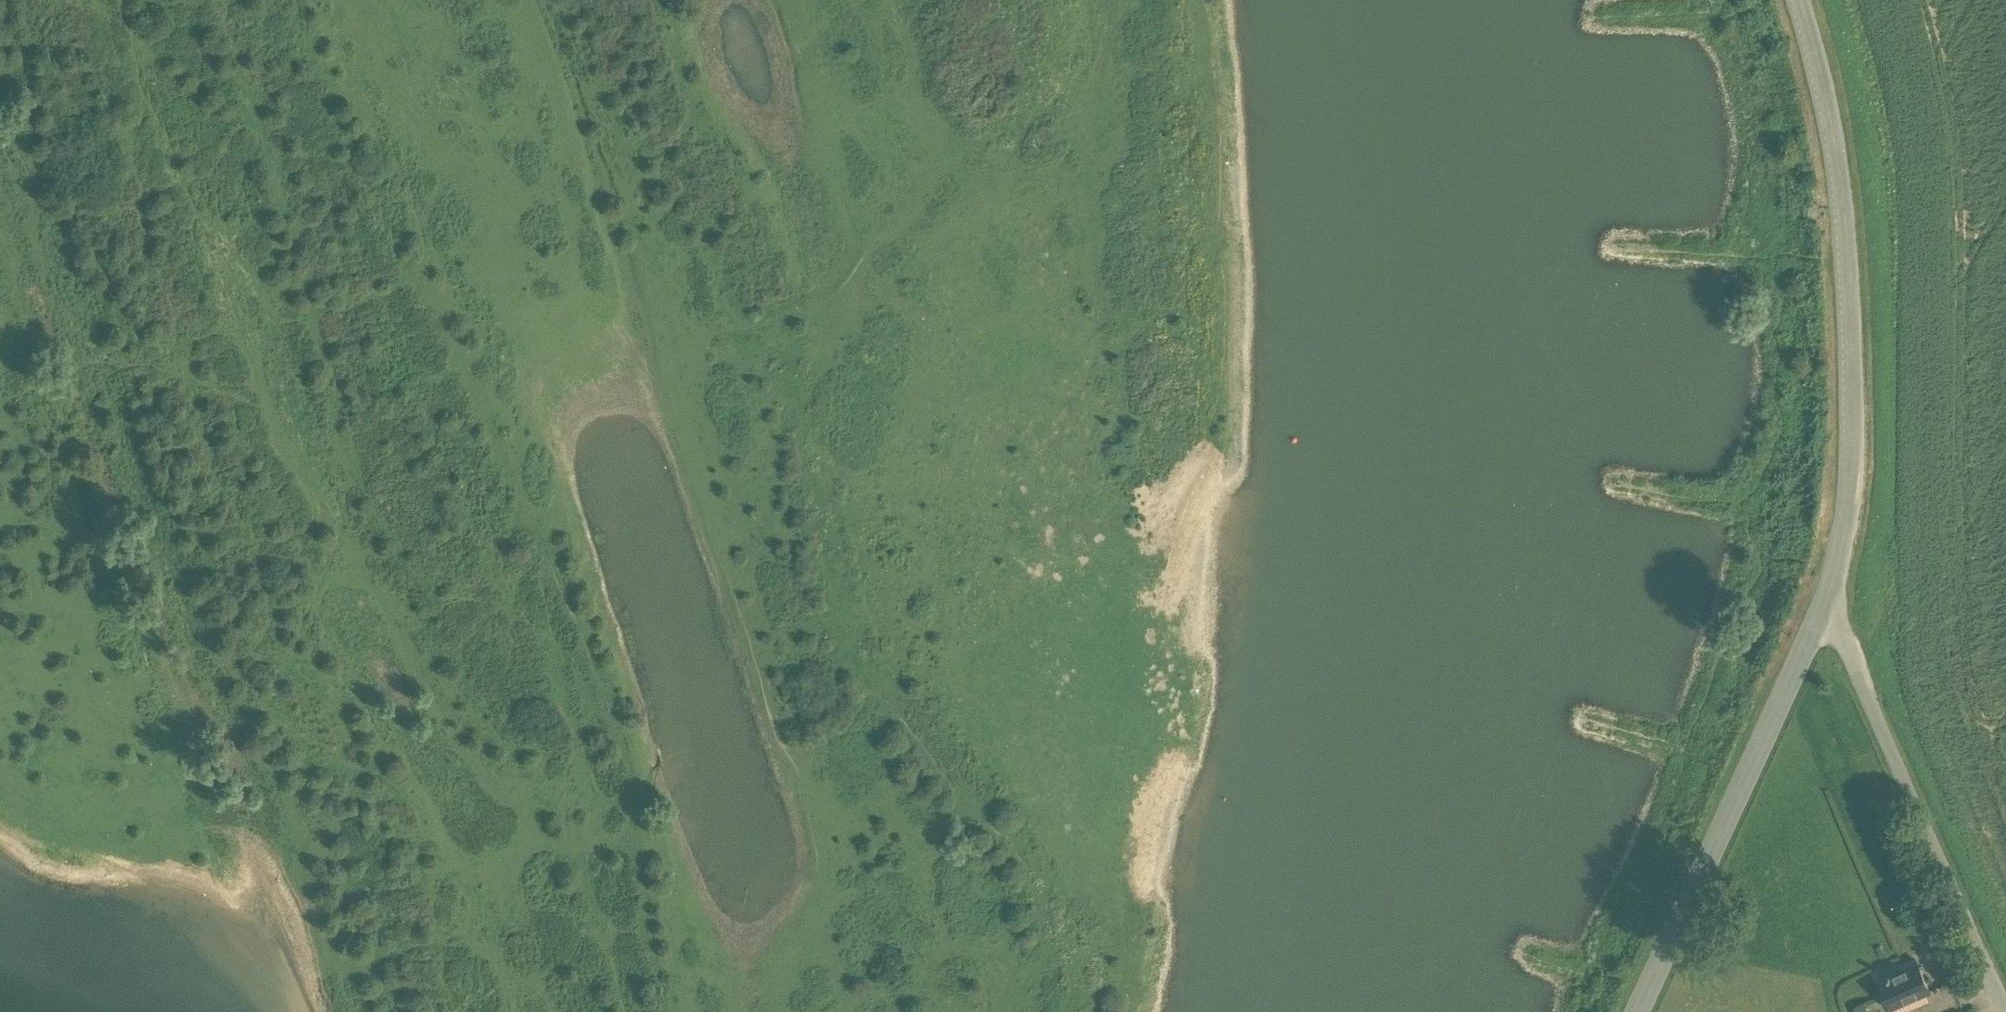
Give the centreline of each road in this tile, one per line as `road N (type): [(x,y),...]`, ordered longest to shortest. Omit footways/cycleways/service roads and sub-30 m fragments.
road 1 (unclassified): [(1828,588),(1843,545),(1851,408),(1836,211),(1816,88),(1788,0)]
road 2 (unclassified): [(1828,588),(1633,1011)]
road 3 (unclassified): [(2001,1011),(1969,950),(1828,588)]

